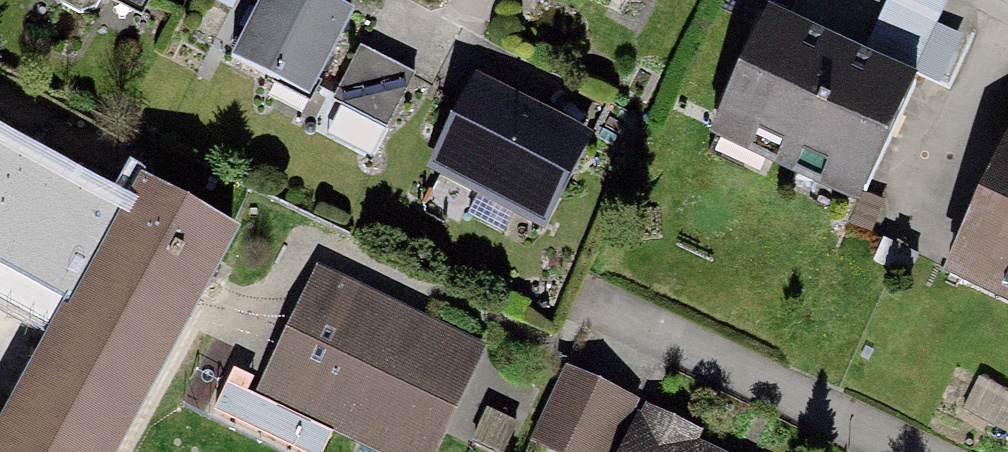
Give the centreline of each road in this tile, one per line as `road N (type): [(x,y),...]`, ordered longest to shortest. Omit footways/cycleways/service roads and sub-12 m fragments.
road 1 (residential): [(915,451),(591,299)]

